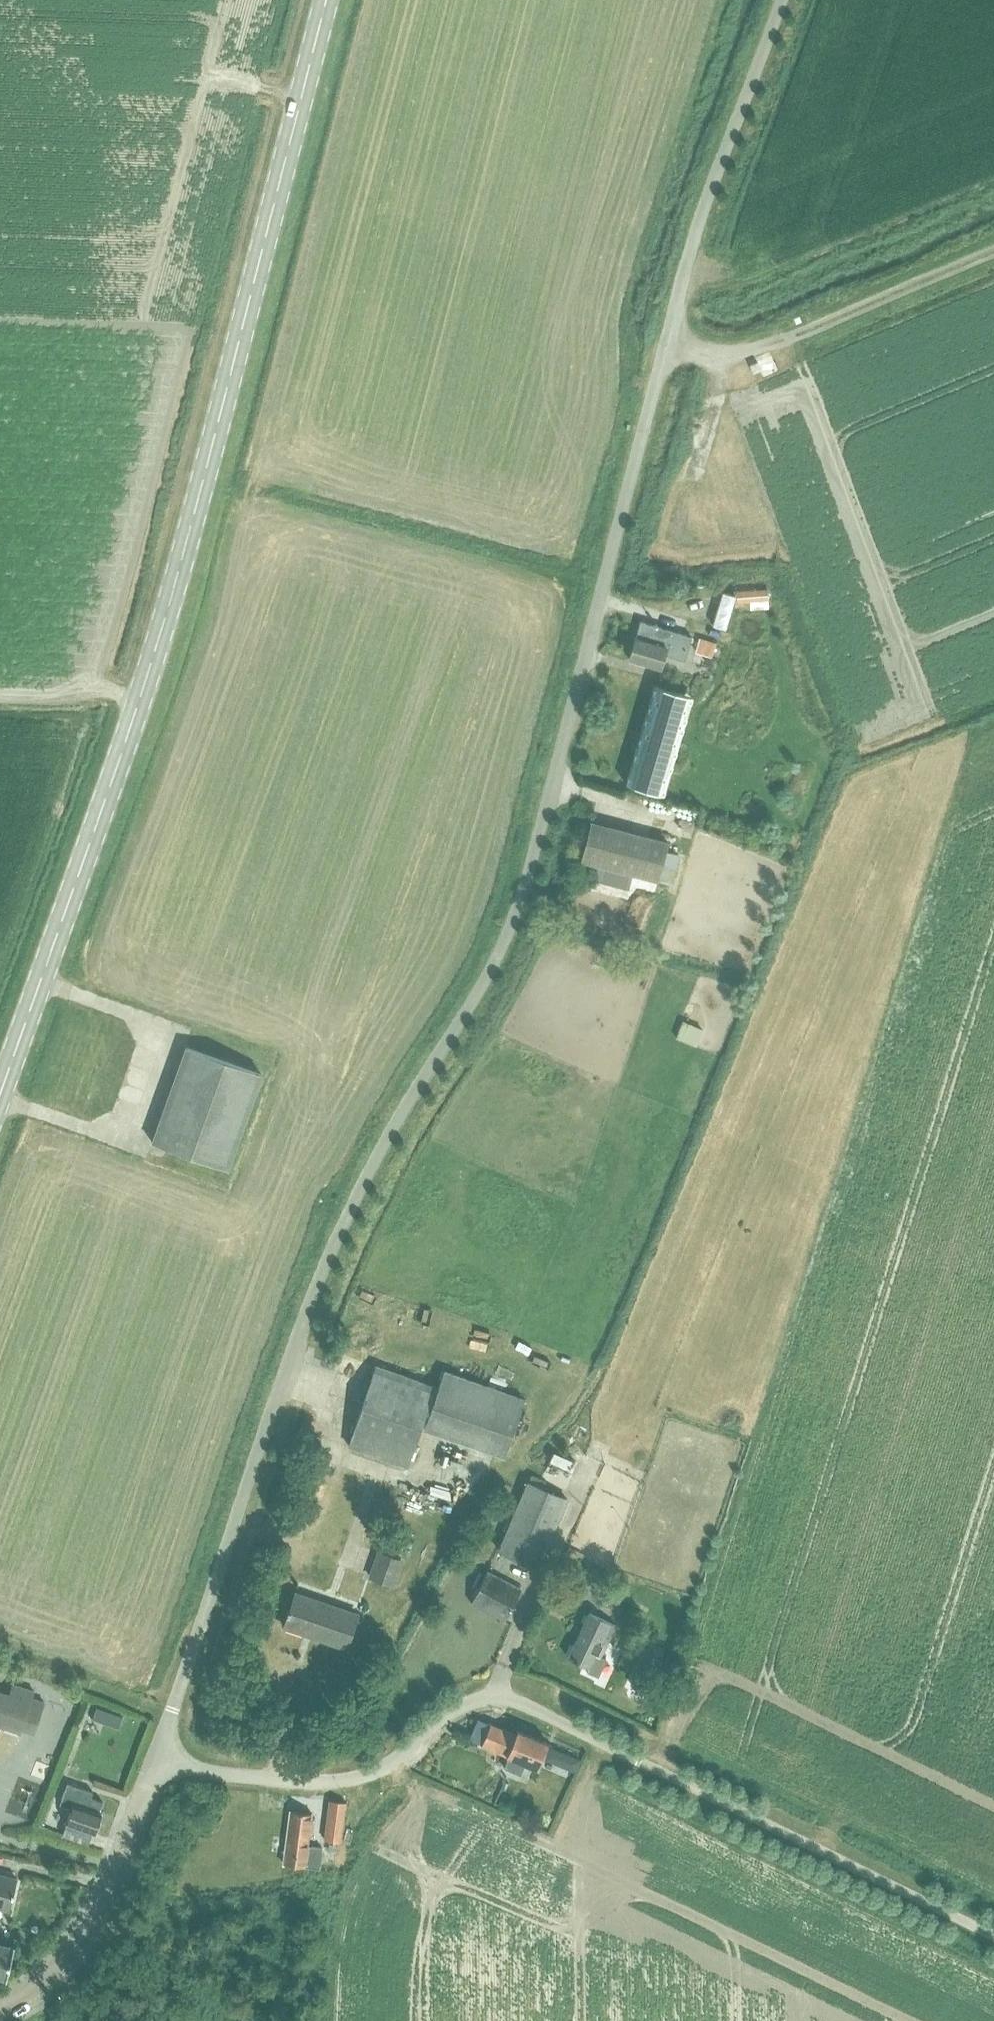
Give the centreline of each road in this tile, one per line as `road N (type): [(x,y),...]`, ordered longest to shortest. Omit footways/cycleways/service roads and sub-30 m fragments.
road 1 (unclassified): [(174,1710),(348,1212),(479,995),(519,907),(708,193),(781,0)]
road 2 (tertiary): [(0,1083),(167,618),(341,0)]
road 3 (residential): [(158,1760),(337,1780),(396,1760),(438,1718),(493,1697),(517,1701),(638,1762)]
road 4 (unclassified): [(638,1762),(993,1937)]
road 5 (track): [(993,253),(764,349),(720,355),(667,346)]
road 6 (residential): [(0,2000),(67,1956),(86,1928),(158,1760)]

